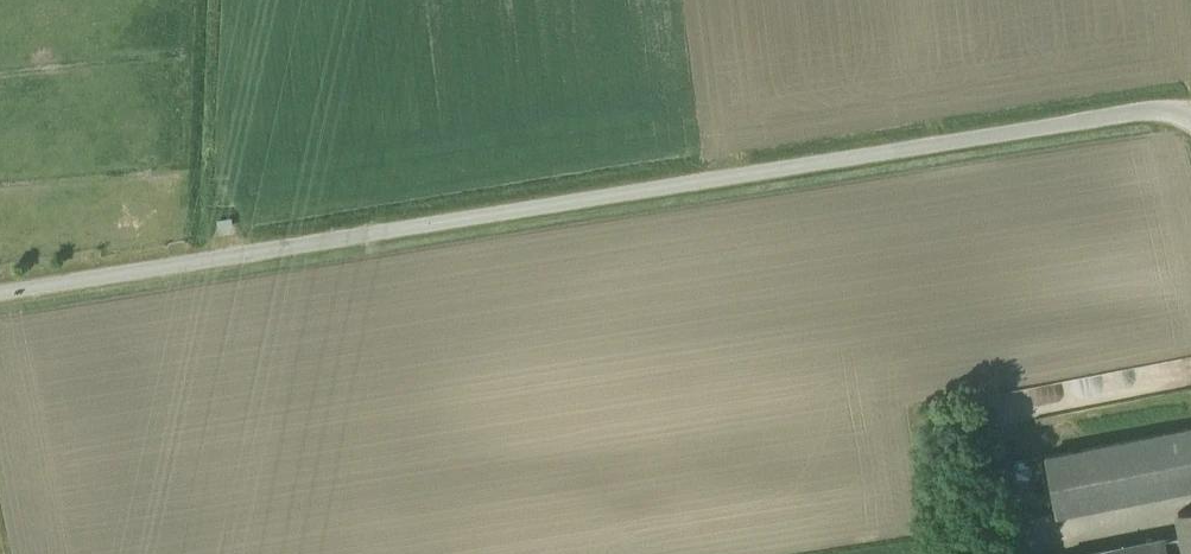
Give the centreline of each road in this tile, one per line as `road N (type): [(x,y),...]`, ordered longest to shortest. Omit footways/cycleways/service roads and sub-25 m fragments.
road 1 (unclassified): [(0,296),(1140,115),(1190,120)]

